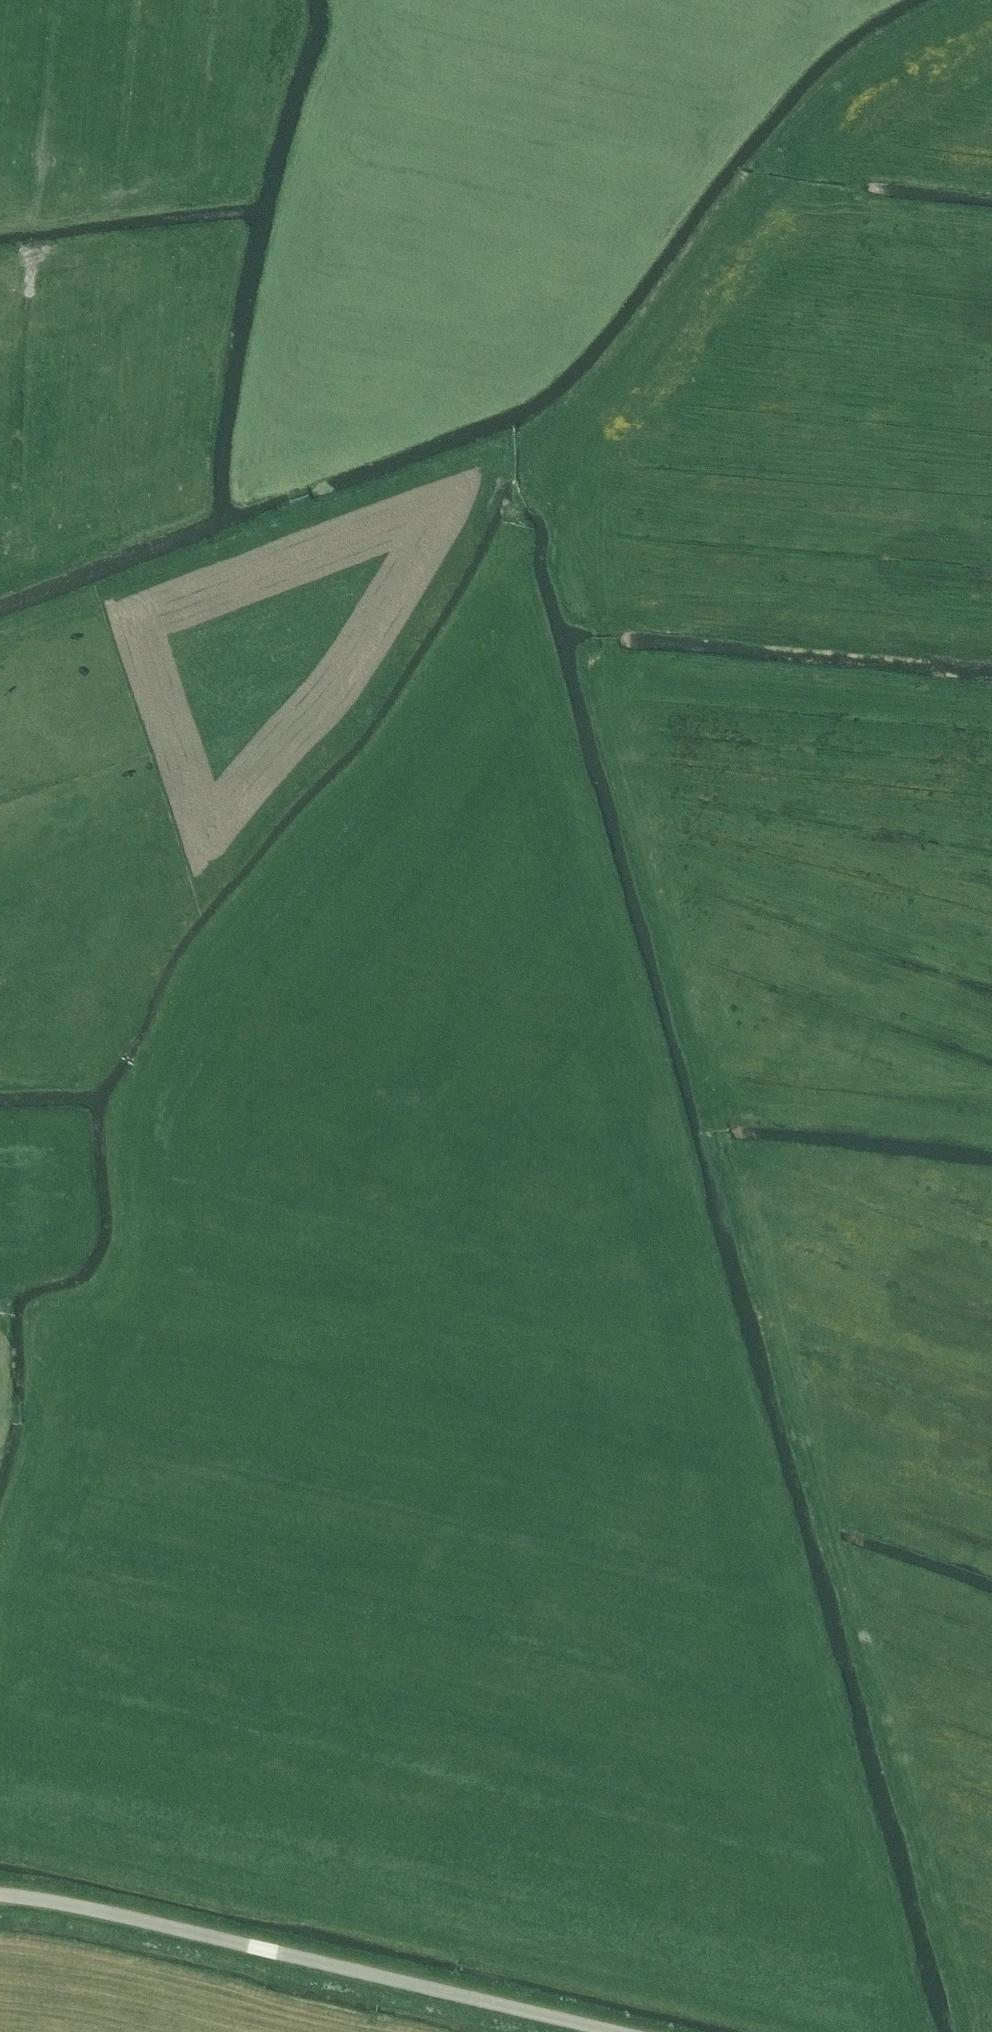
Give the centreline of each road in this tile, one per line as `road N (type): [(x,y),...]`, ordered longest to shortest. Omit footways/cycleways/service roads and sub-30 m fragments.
road 1 (tertiary): [(0,1894),(133,1917),(618,2031)]

